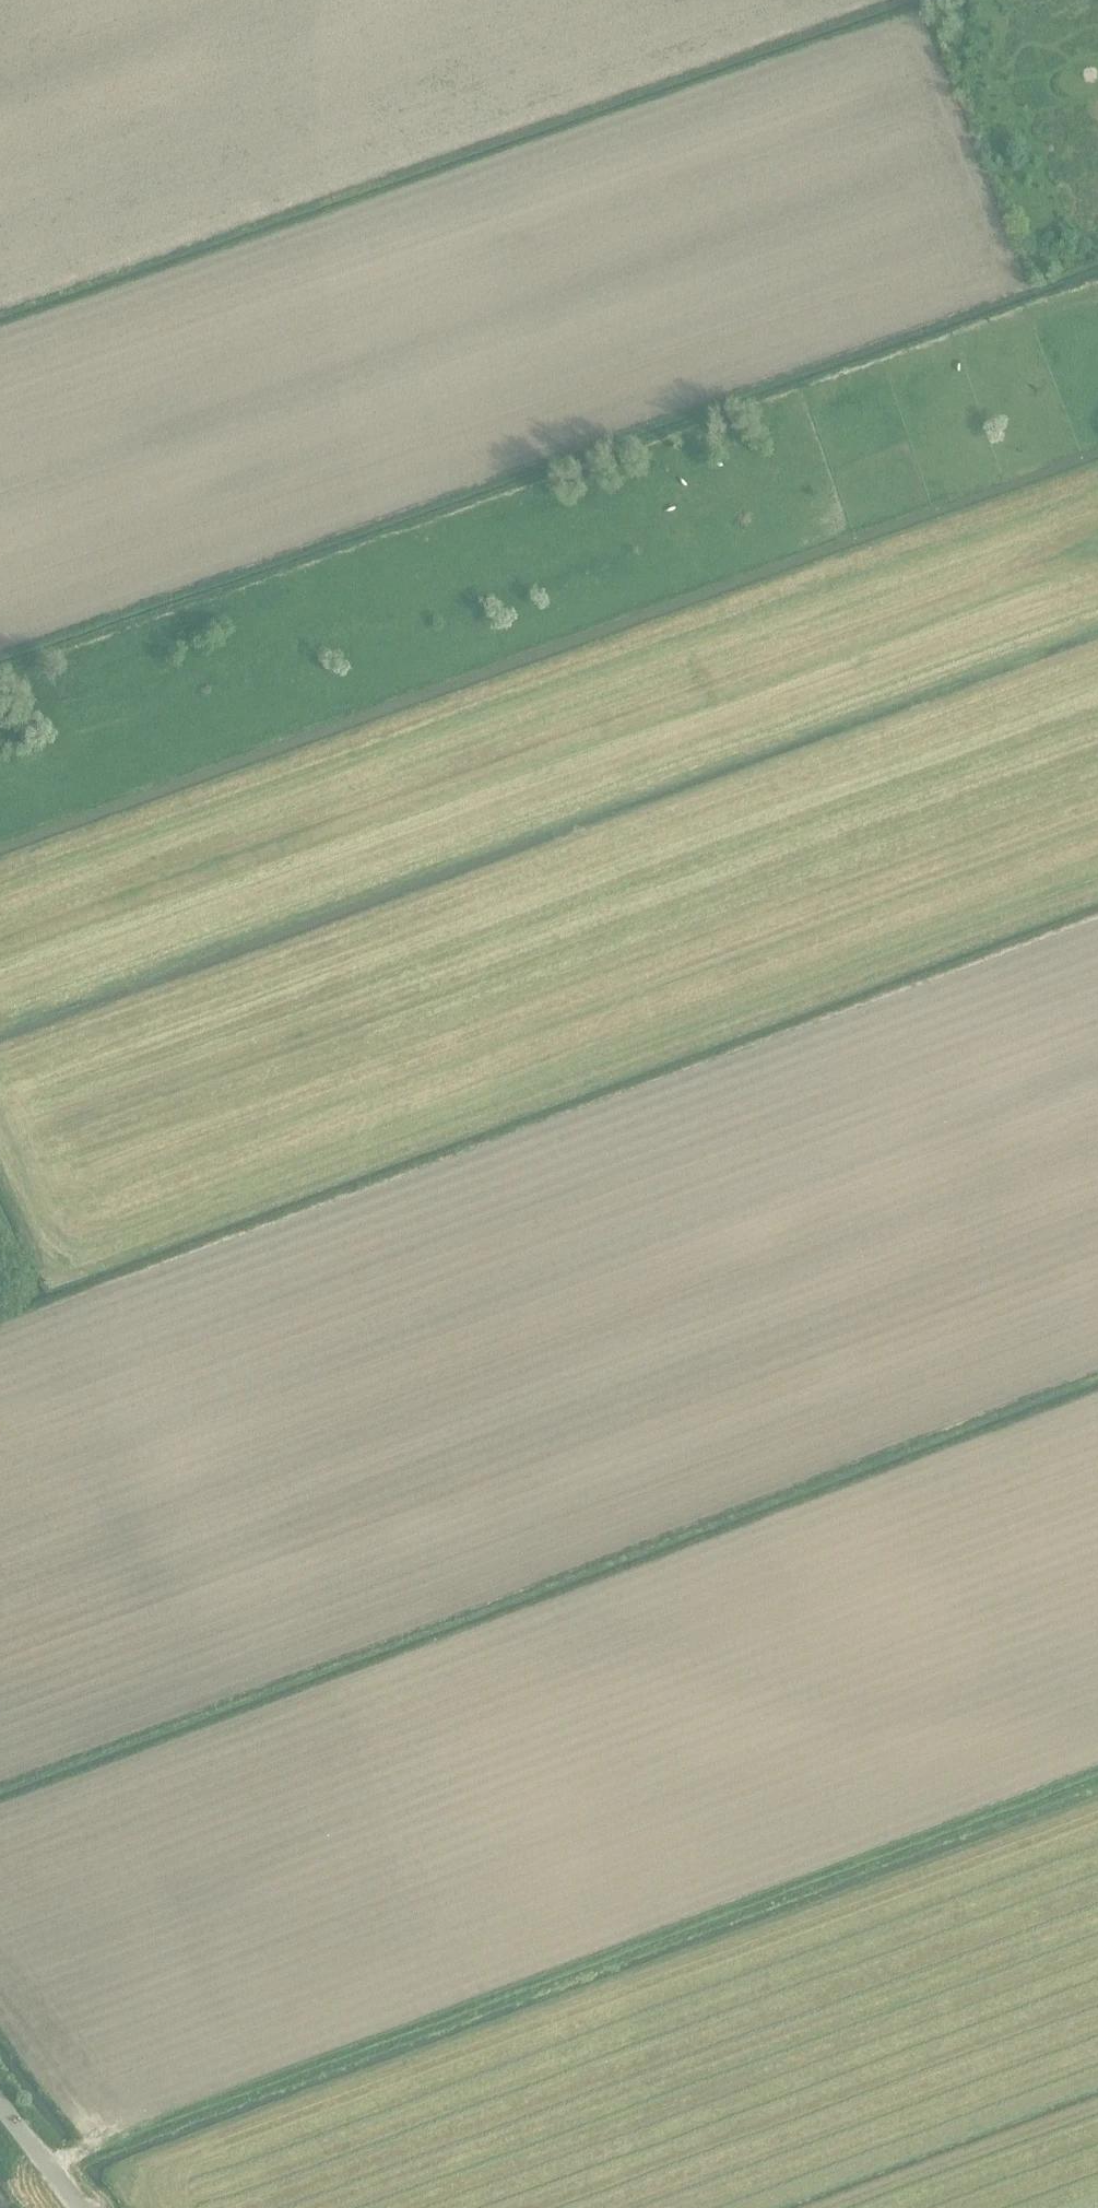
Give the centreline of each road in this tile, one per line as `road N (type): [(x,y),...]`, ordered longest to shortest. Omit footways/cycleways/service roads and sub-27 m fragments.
road 1 (unclassified): [(75,2207),(0,2108)]

